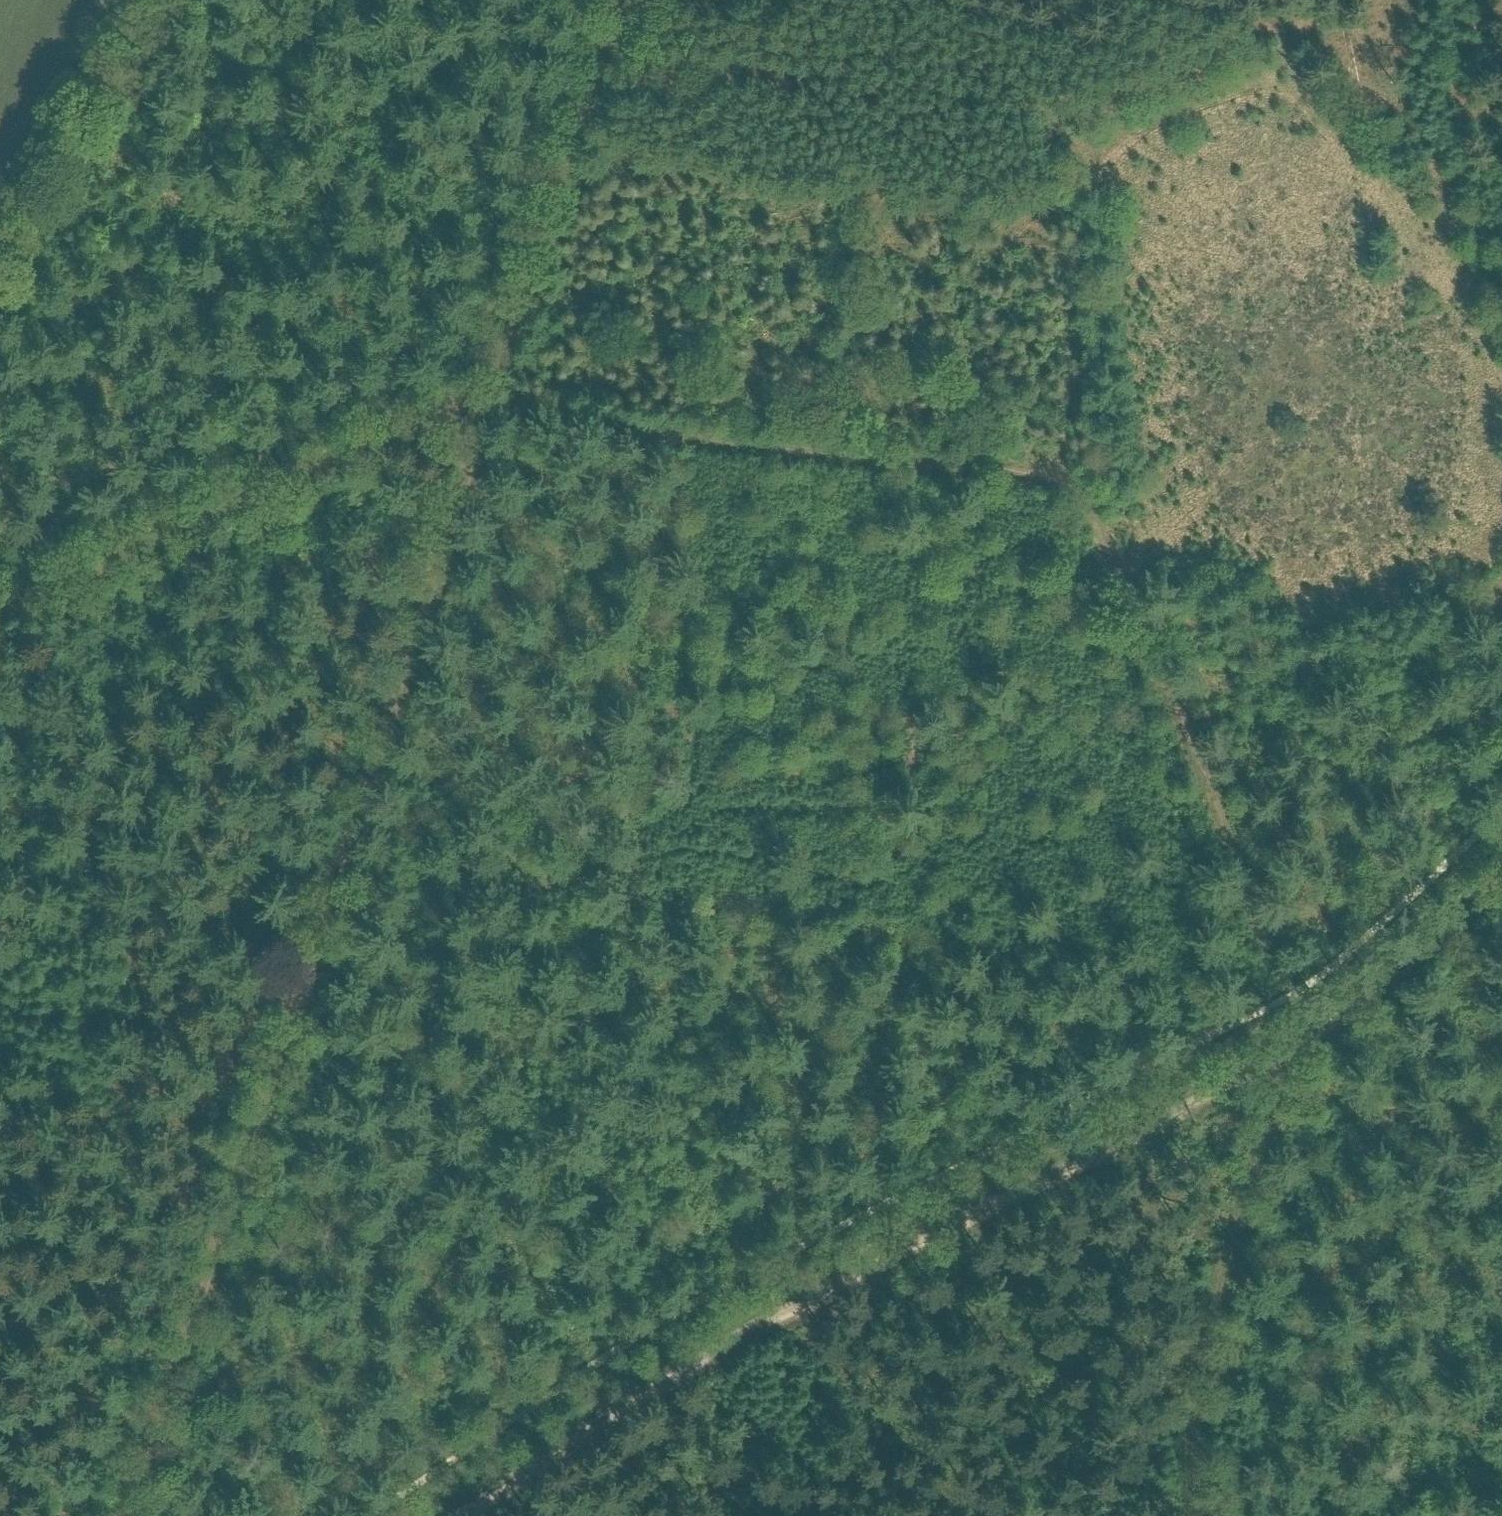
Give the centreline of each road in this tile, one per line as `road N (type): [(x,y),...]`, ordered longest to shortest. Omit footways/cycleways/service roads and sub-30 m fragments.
road 1 (track): [(1203,789),(1301,1027),(730,1329),(434,1515)]
road 2 (track): [(452,522),(125,1515)]
road 3 (track): [(1203,789),(1088,522),(1067,494),(1018,477),(483,428)]
road 4 (track): [(1194,1515),(1199,1339),(1229,1207),(1301,1027)]
road 5 (track): [(483,428),(628,0)]
road 6 (track): [(378,459),(0,643)]
road 7 (track): [(1501,865),(1352,995),(1301,1027)]
road 8 (track): [(124,0),(0,210)]

